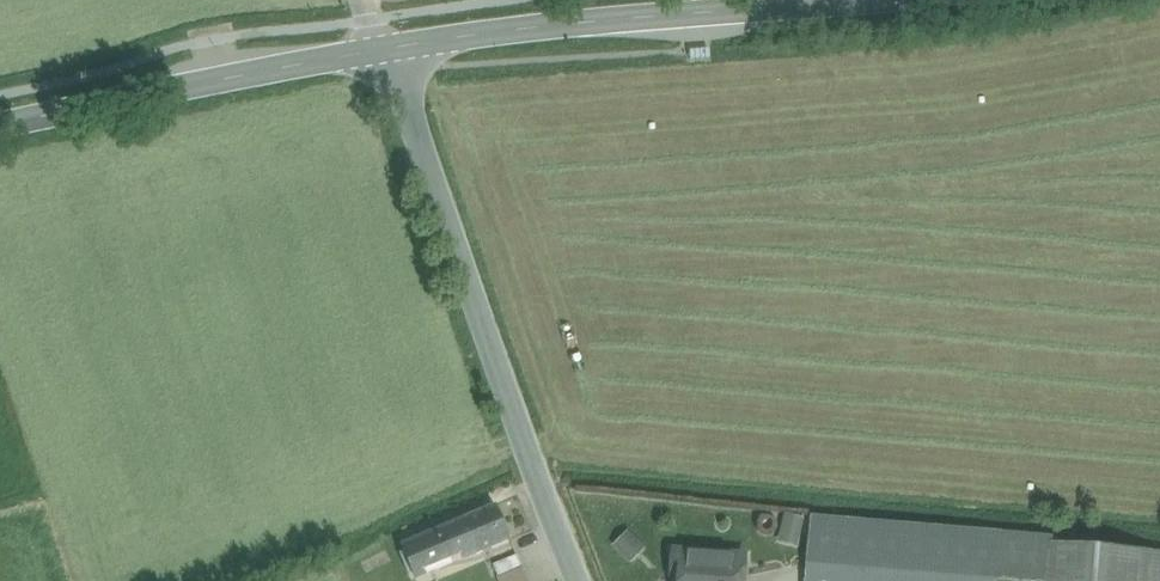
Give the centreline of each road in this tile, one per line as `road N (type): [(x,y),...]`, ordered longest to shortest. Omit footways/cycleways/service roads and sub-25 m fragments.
road 1 (residential): [(383,52),(584,580)]
road 2 (secondary): [(842,0),(551,26),(383,52)]
road 3 (secondary): [(383,52),(0,123)]

